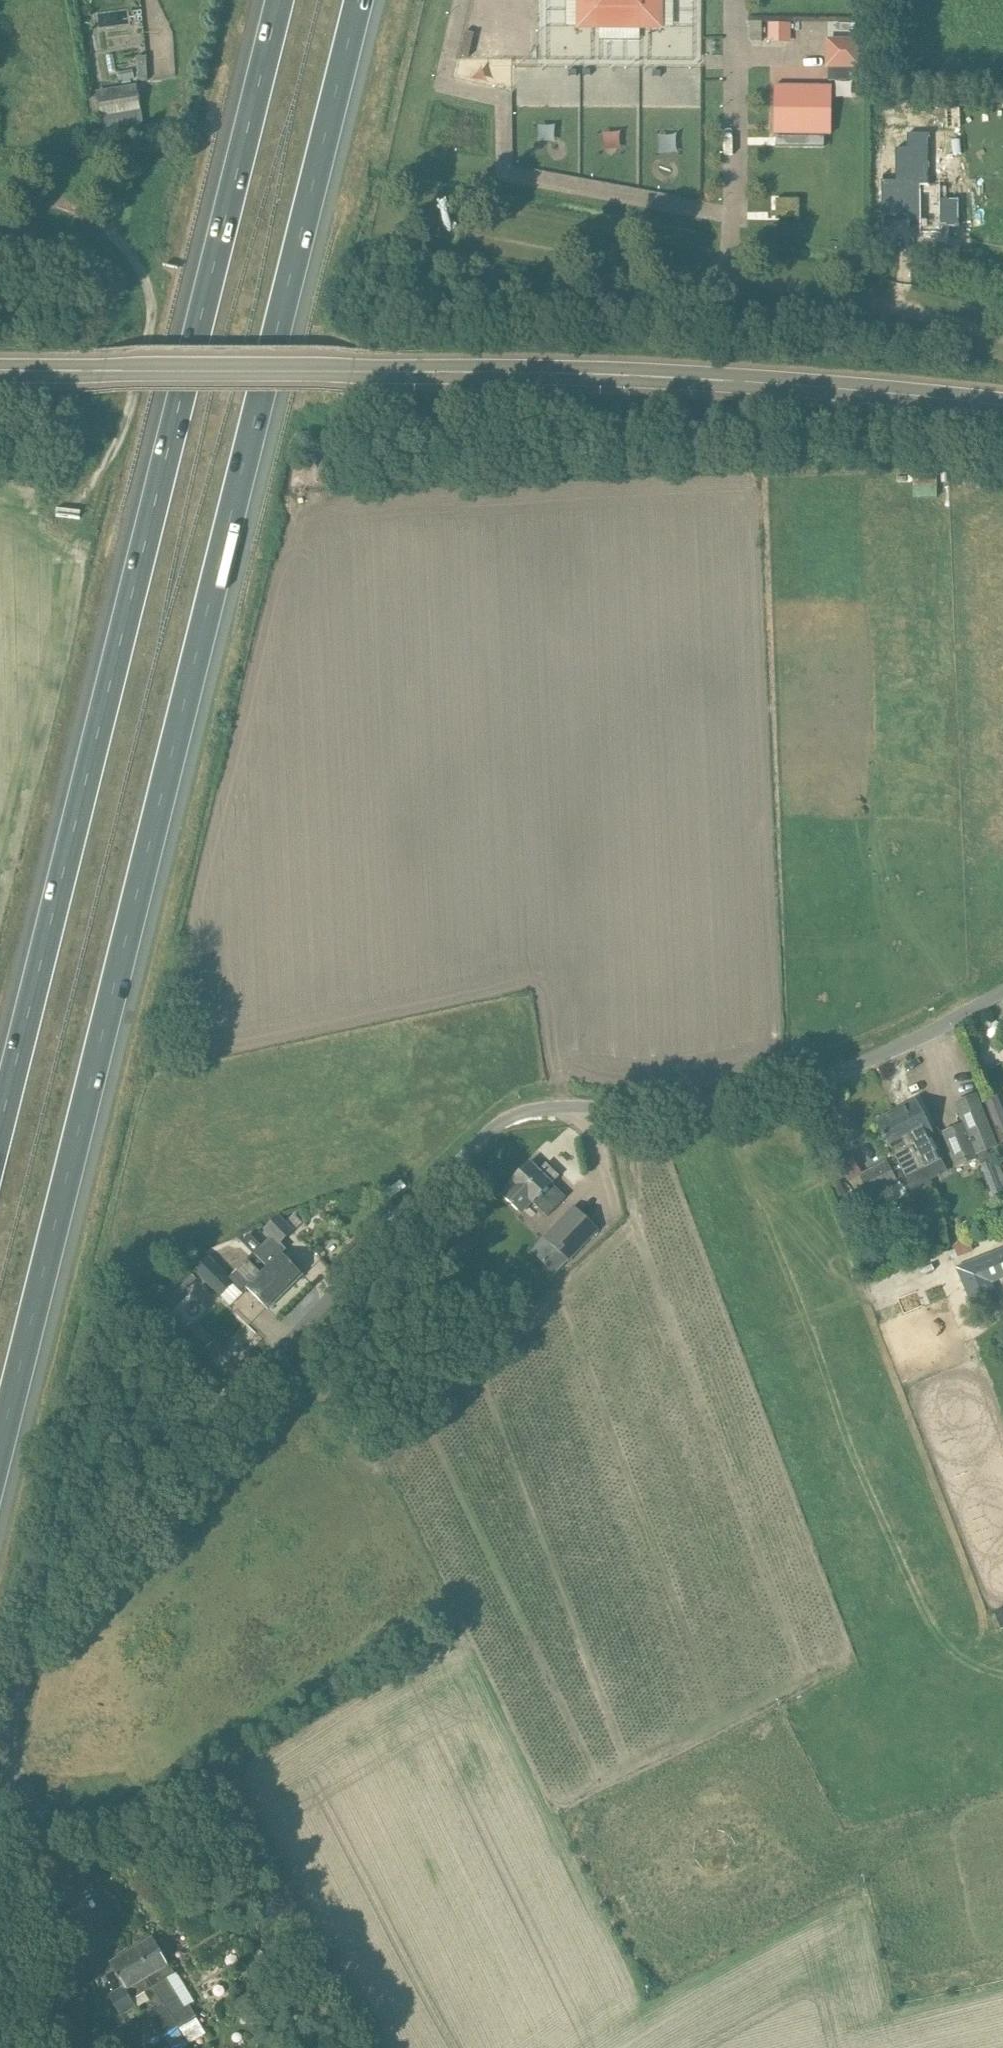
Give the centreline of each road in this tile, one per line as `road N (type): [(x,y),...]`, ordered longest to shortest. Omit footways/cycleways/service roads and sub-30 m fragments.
road 1 (motorway): [(0,1454),(358,0)]
road 2 (unclassified): [(0,1735),(54,1593),(510,1107),(693,1093),(830,1069),(1002,981)]
road 3 (motorway): [(279,0),(0,1128)]
road 4 (tertiary): [(1002,402),(582,372),(0,368)]
road 5 (unclassified): [(0,195),(42,198),(112,233),(150,296),(146,357),(130,409),(99,474),(71,507)]

